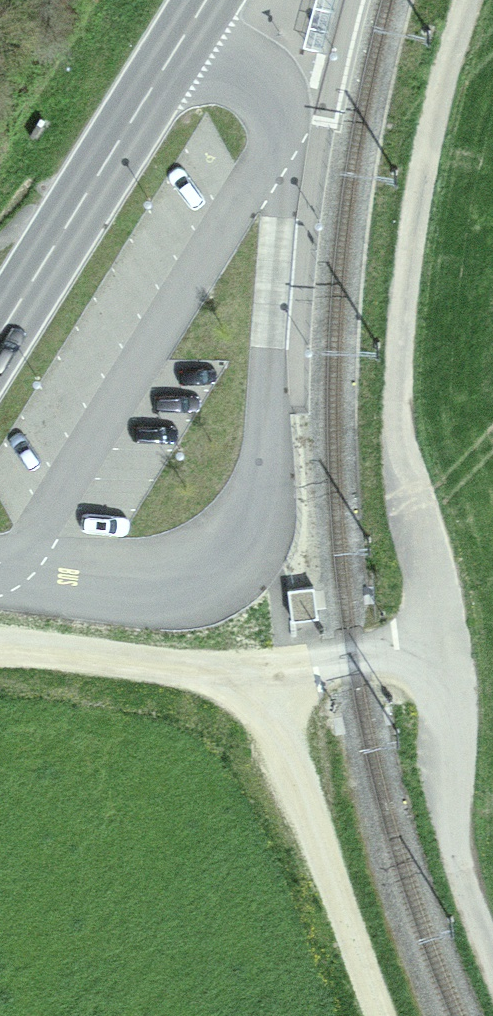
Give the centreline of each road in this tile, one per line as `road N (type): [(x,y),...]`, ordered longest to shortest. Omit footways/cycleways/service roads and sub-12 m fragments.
road 1 (track): [(475,0),(426,178),(407,317),(400,447),(438,638)]
road 2 (secondary): [(0,333),(206,0)]
road 3 (track): [(278,679),(301,804),(384,1015)]
road 4 (track): [(438,638),(454,837),(492,956)]
road 5 (track): [(0,647),(278,679),(299,674)]
road 6 (track): [(299,674),(438,638)]

